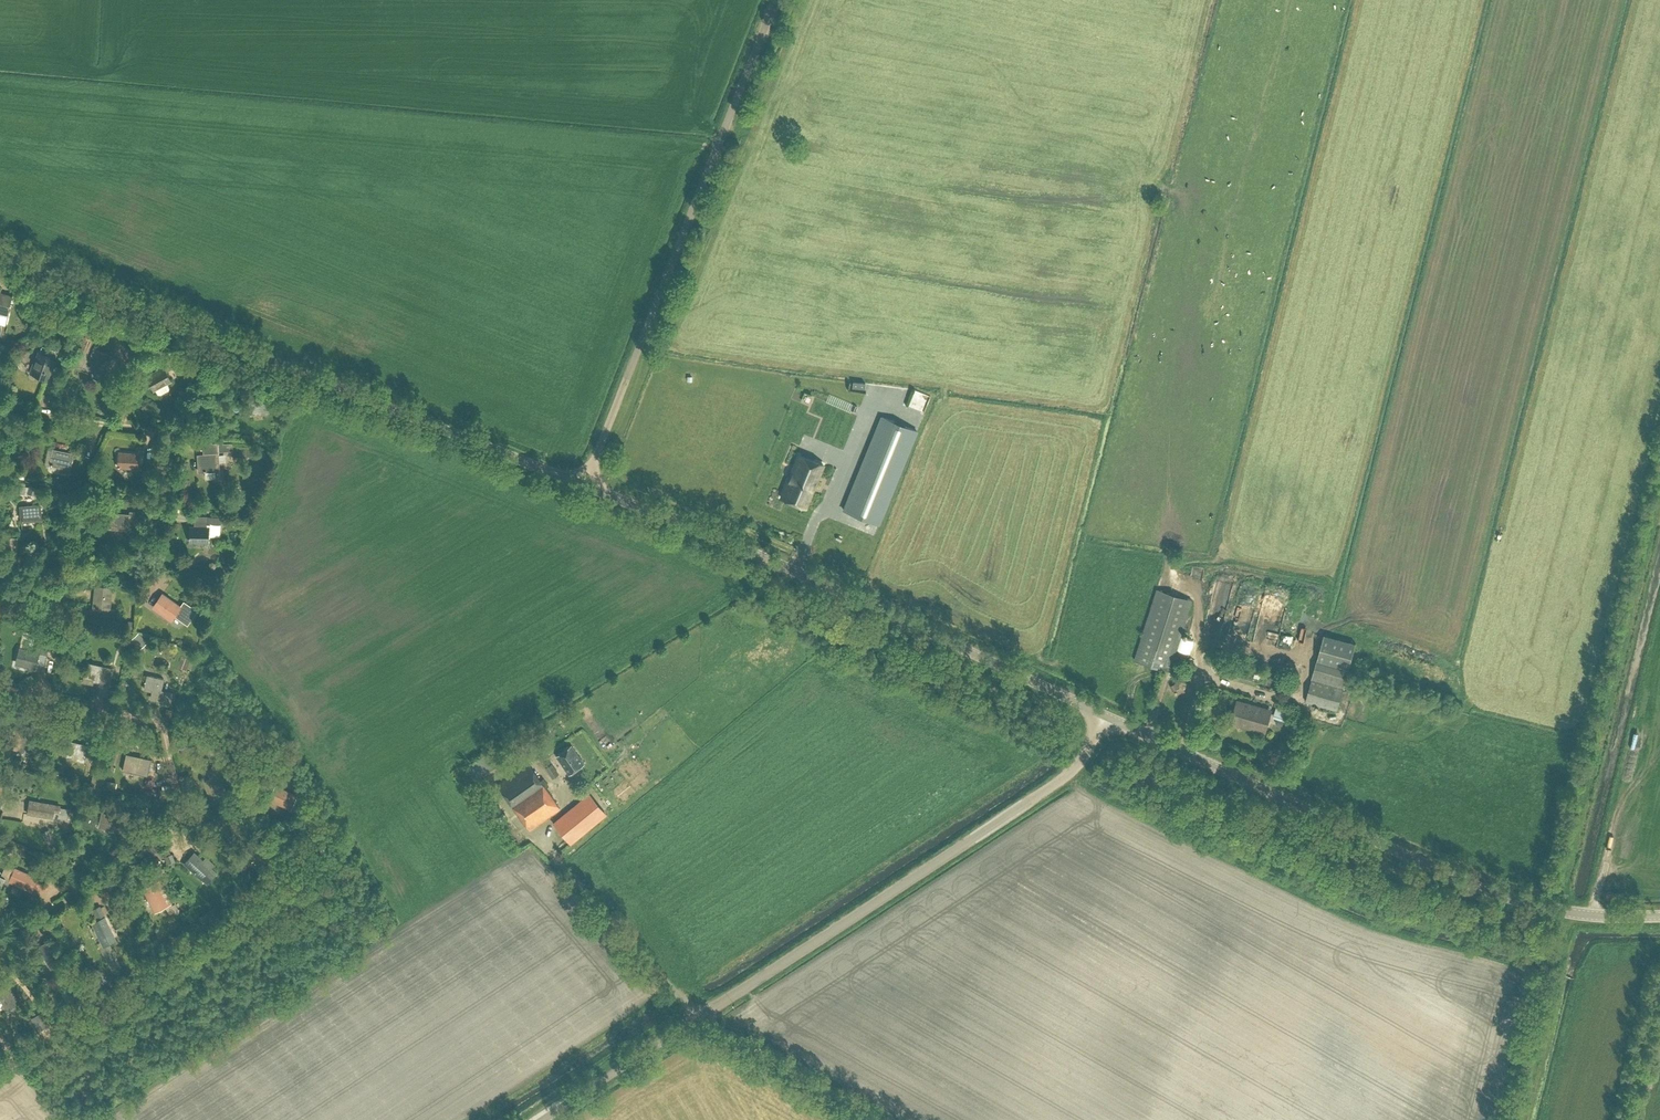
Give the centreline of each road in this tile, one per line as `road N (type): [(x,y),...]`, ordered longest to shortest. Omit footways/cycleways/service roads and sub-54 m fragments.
road 1 (unclassified): [(539,1119),(1065,776),(1105,715)]
road 2 (tertiary): [(586,483),(0,252)]
road 3 (tertiary): [(1105,715),(586,483)]
road 4 (unclassified): [(586,483),(774,0)]
road 5 (tertiary): [(1575,912),(1475,885),(1105,715)]
road 6 (track): [(1595,914),(1616,825),(1636,786),(1641,736)]

